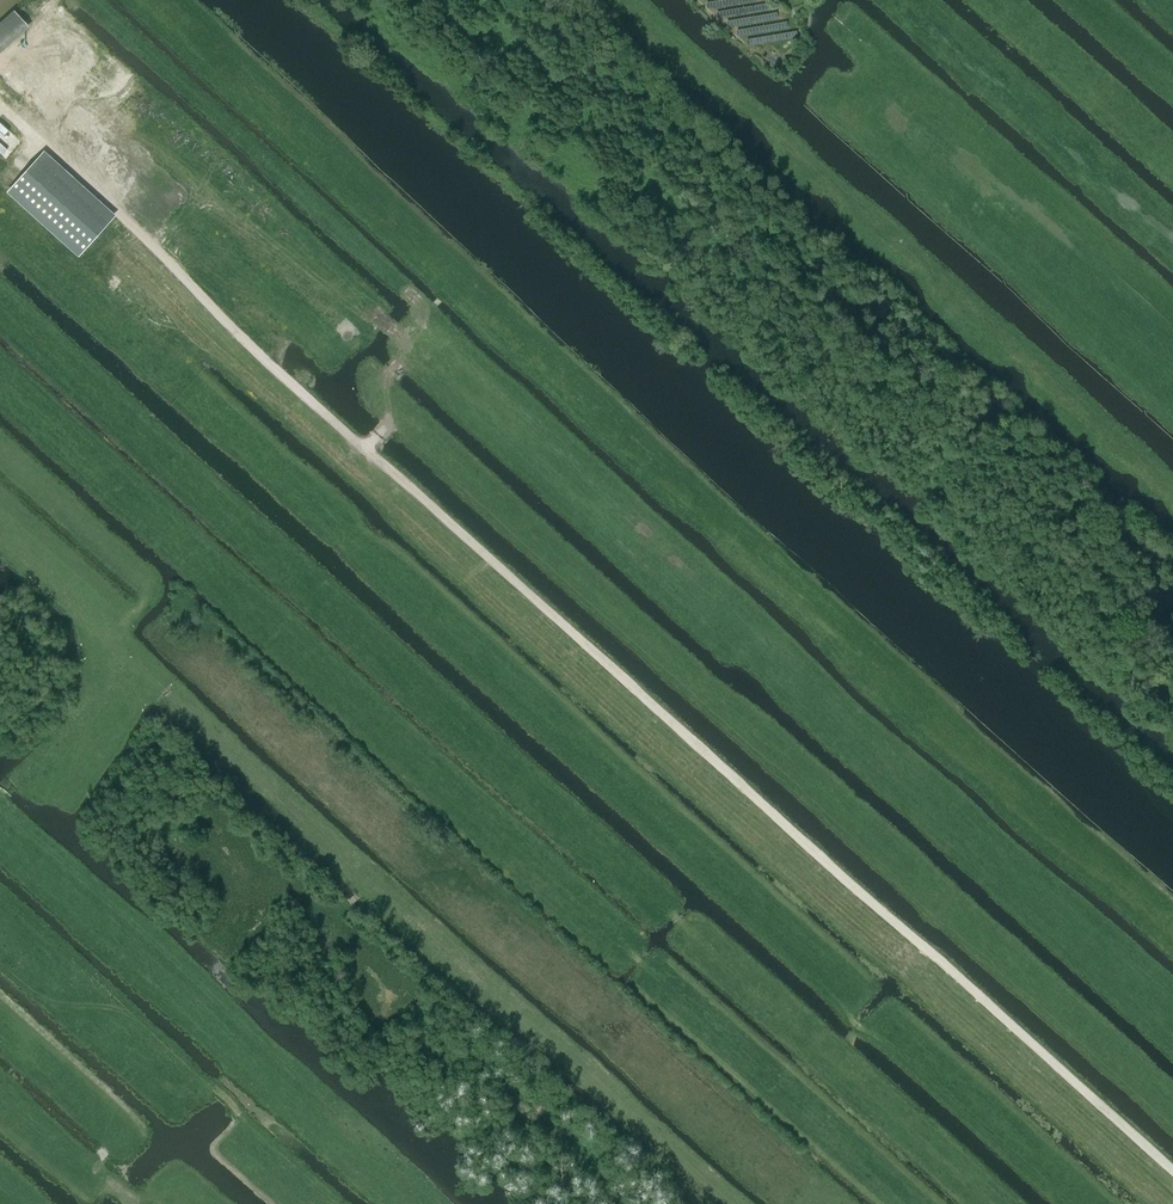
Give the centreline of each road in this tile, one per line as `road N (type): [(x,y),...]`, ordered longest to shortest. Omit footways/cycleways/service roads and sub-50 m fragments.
road 1 (track): [(0,103),(117,204),(240,335),(1172,1171)]

